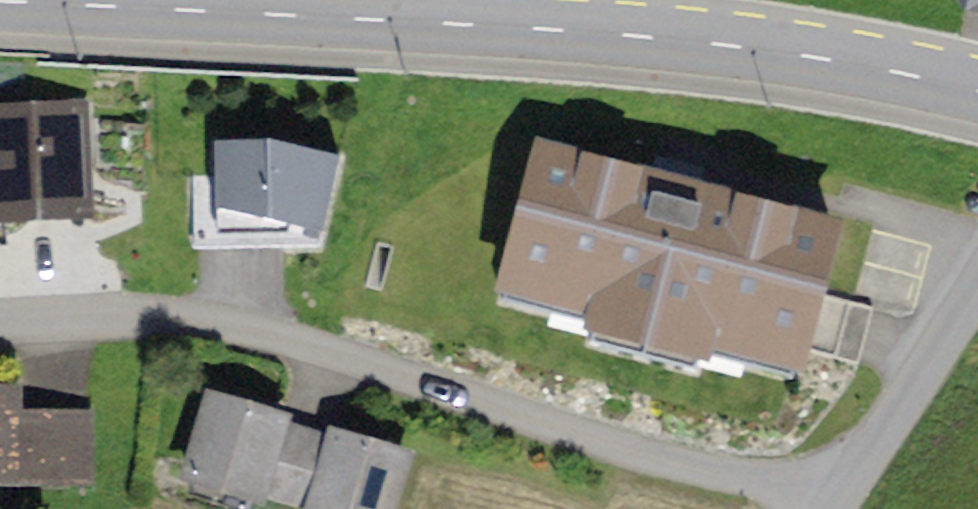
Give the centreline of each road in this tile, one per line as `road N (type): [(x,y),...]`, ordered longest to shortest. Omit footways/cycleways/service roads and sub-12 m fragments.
road 1 (primary): [(0,4),(632,38),(873,68),(977,93)]
road 2 (residential): [(835,503),(652,460),(282,338),(197,318),(0,317)]
road 3 (unclassified): [(835,503),(977,288)]

